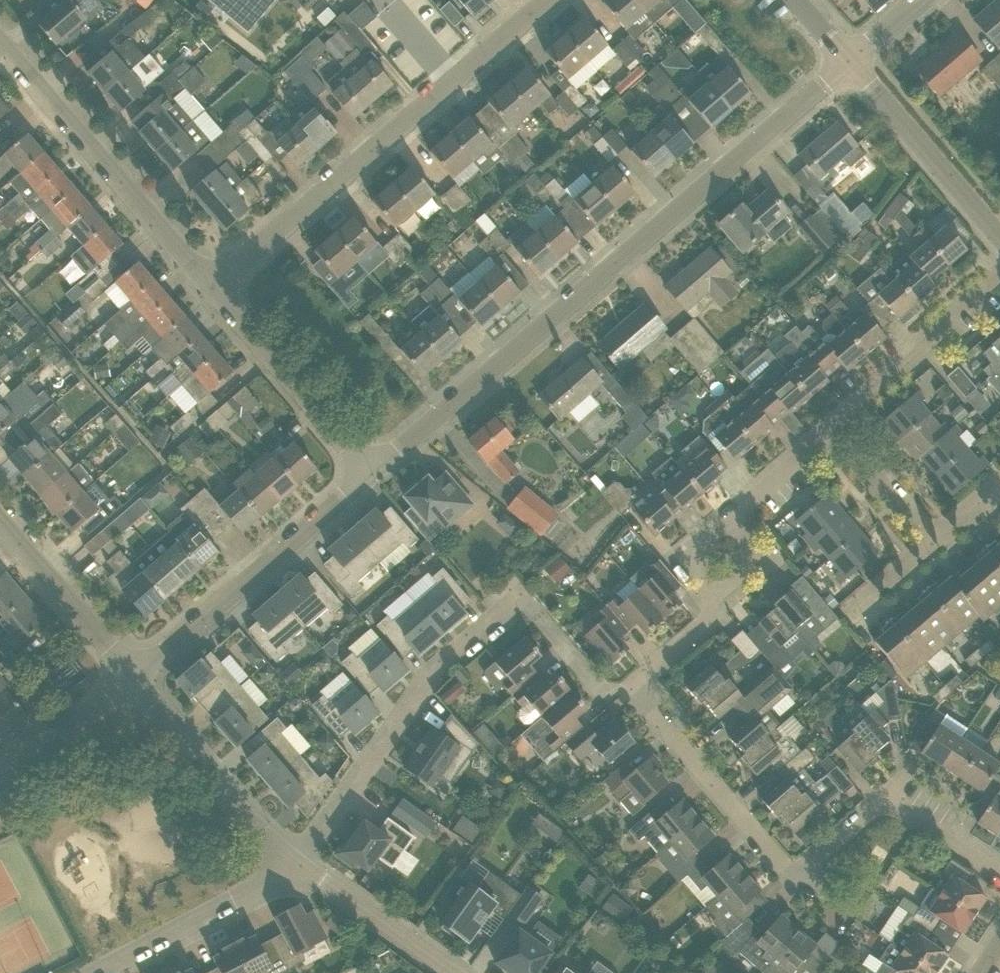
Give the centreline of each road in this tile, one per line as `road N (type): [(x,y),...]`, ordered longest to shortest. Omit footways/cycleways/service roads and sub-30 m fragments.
road 1 (residential): [(374,469),(848,59)]
road 2 (residential): [(297,857),(404,709),(520,610),(537,606),(621,699),(643,694)]
road 3 (residential): [(999,876),(885,807),(868,811),(808,867),(783,869),(643,694)]
road 4 (residential): [(643,694),(740,609),(747,515),(839,430)]
road 5 (residential): [(211,283),(0,38)]
road 6 (residential): [(211,283),(453,78)]
road 7 (residential): [(145,676),(374,469)]
road 8 (residential): [(374,469),(211,283)]
road 9 (residential): [(297,857),(145,676)]
road 10 (residential): [(999,236),(848,59)]
road 11 (residential): [(839,430),(999,268)]
road 12 (residential): [(297,857),(108,972)]
road 13 (residential): [(145,676),(0,512)]
road 14 (residential): [(450,972),(339,897),(297,857)]
road 15 (residential): [(4,771),(87,726),(145,676)]
road 16 (residential): [(943,549),(839,430)]
road 17 (residential): [(453,78),(546,0)]

